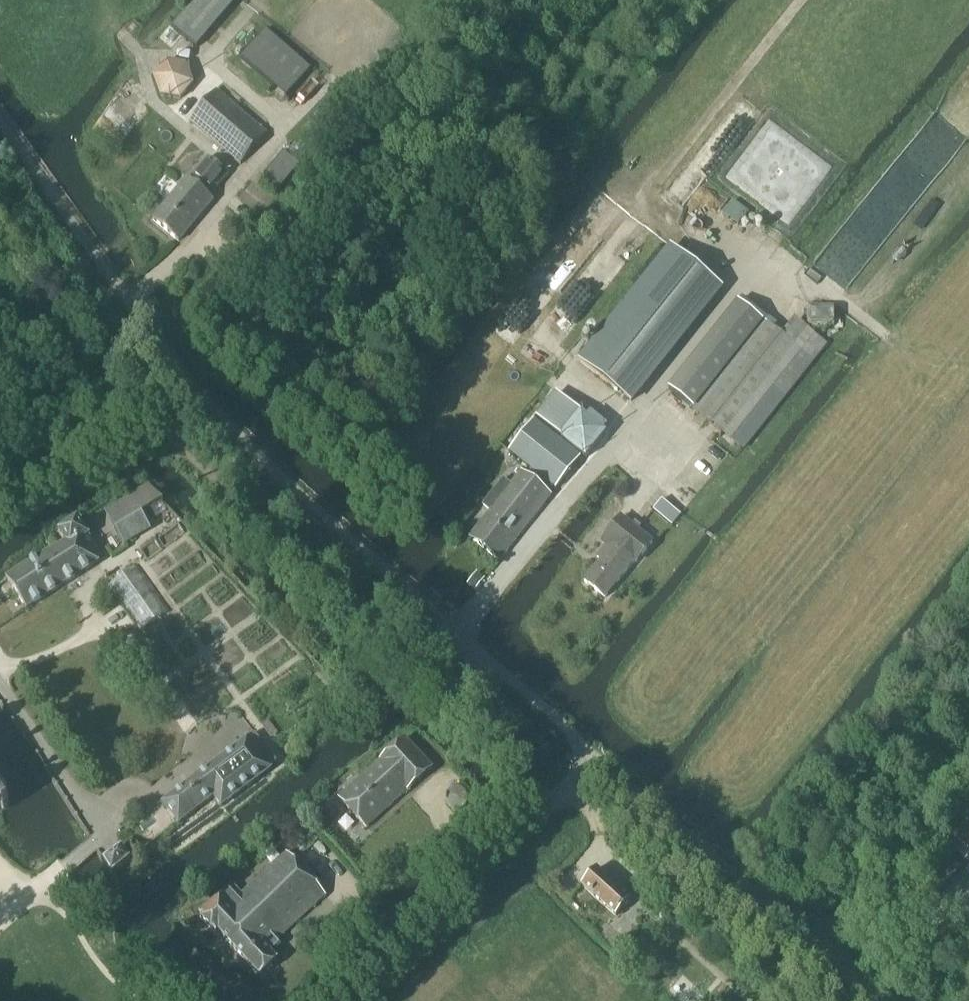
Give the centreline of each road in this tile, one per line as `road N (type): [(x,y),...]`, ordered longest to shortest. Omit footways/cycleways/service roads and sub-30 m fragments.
road 1 (unclassified): [(591,756),(198,391),(0,119)]
road 2 (track): [(154,418),(549,799)]
road 3 (unclassified): [(591,756),(874,1000)]
road 4 (unclassified): [(333,1000),(514,838),(591,756)]
road 5 (track): [(0,506),(178,410),(237,360)]
road 6 (track): [(635,205),(799,0)]

